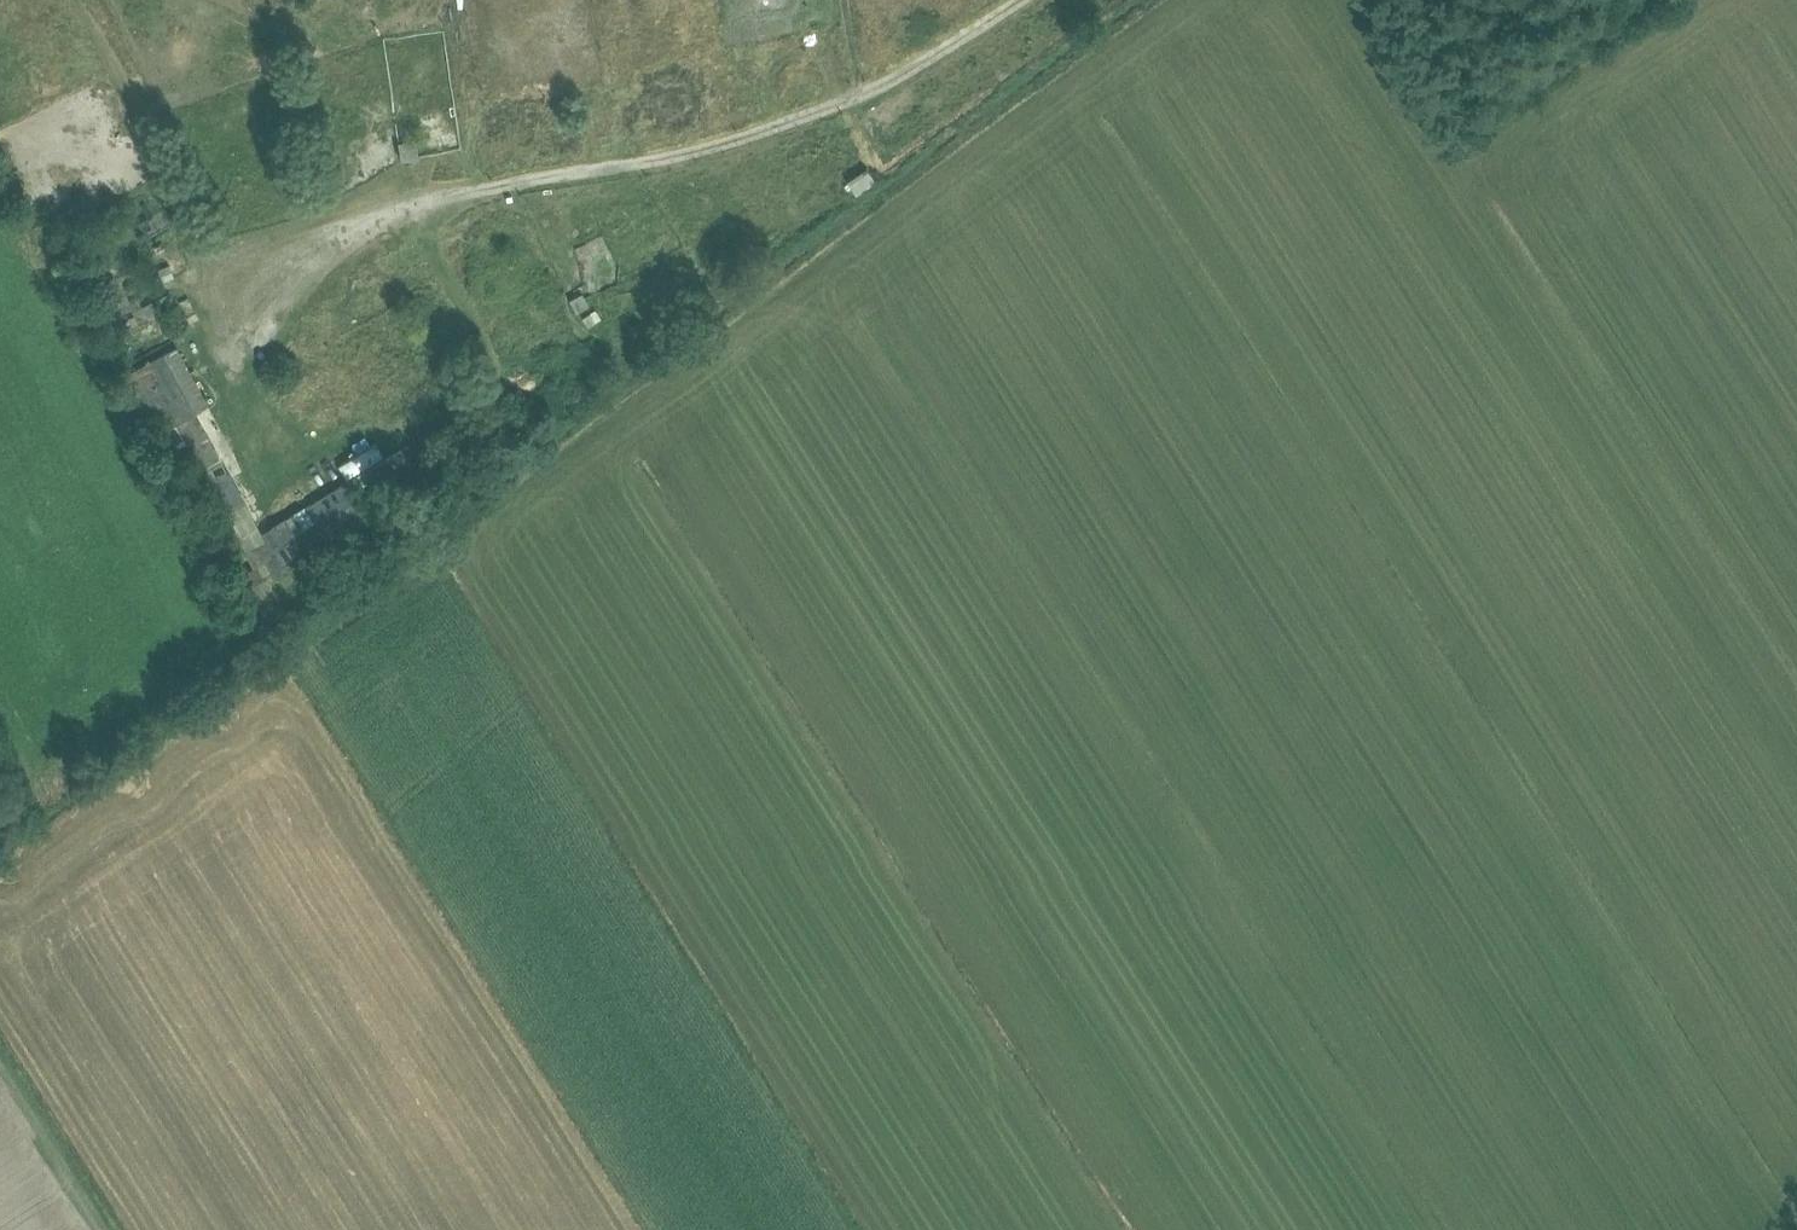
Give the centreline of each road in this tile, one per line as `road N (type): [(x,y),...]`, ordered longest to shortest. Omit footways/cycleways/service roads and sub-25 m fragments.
road 1 (track): [(260,313),(297,272),(394,220),(654,166),(807,122),(872,93),(1018,0)]
road 2 (track): [(1349,0),(1430,166),(1662,0)]

